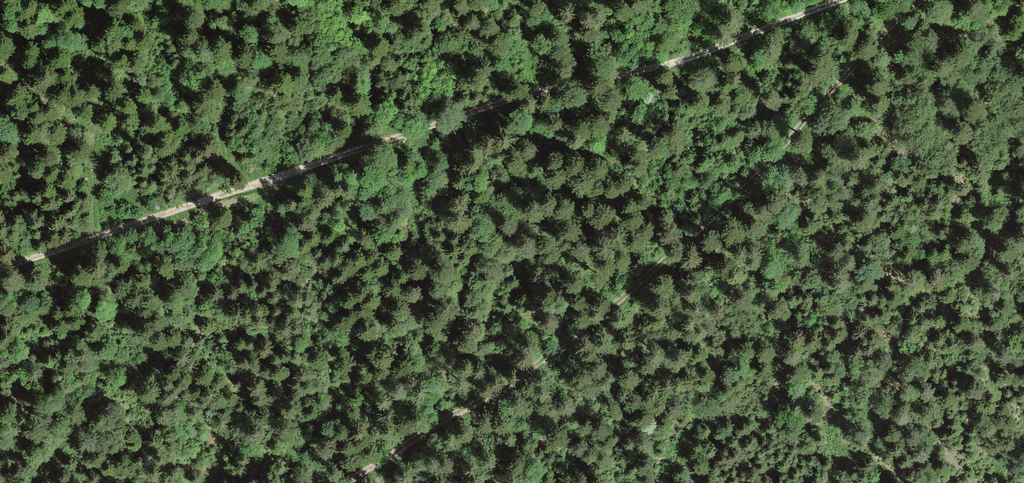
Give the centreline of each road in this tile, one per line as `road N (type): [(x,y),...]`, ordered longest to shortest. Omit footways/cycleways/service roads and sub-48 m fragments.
road 1 (track): [(844,0),(707,55),(539,95),(0,274)]
road 2 (track): [(340,482),(510,384),(617,303),(754,181),(888,29),(924,0)]

